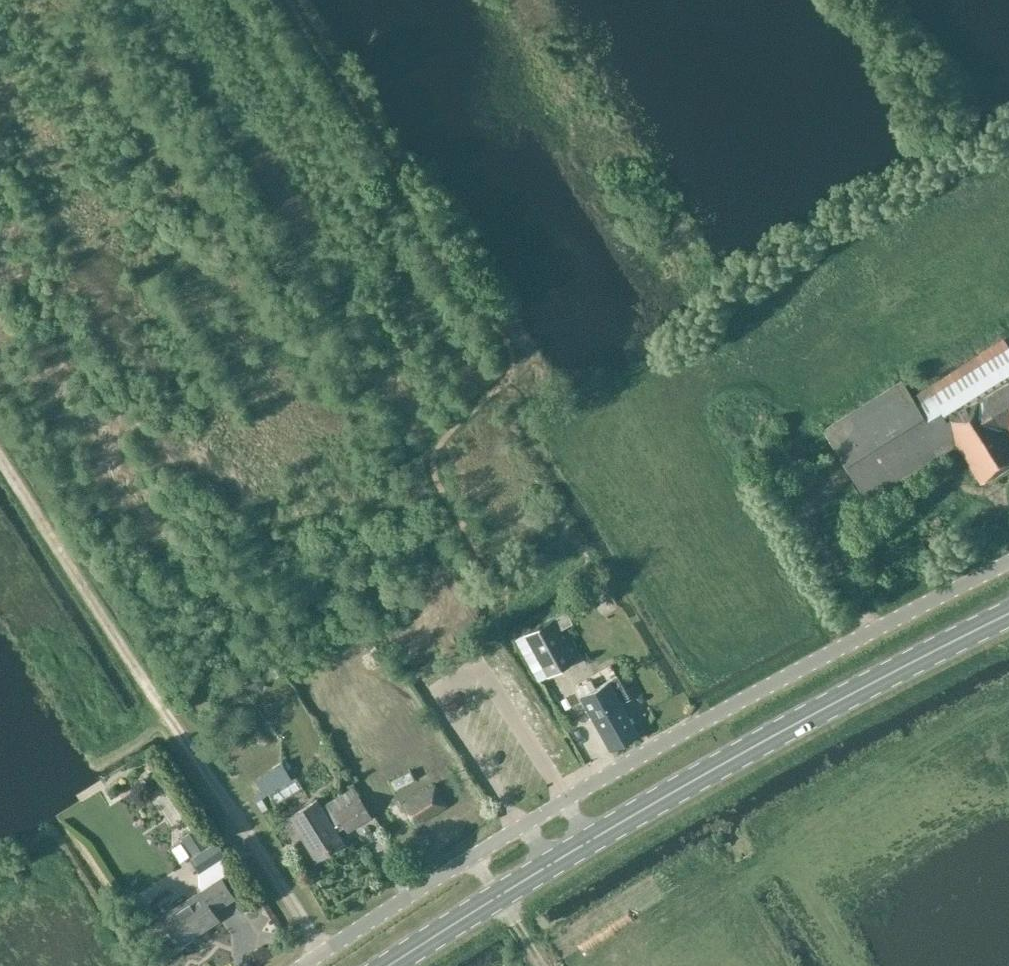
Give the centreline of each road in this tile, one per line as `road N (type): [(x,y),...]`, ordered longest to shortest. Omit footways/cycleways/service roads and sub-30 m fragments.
road 1 (unclassified): [(305,965),(613,771),(1008,562)]
road 2 (track): [(480,666),(502,587),(429,462),(448,426),(505,380),(506,339),(281,0)]
road 3 (primary): [(389,965),(744,752),(1008,613)]
road 4 (track): [(325,953),(0,449)]

